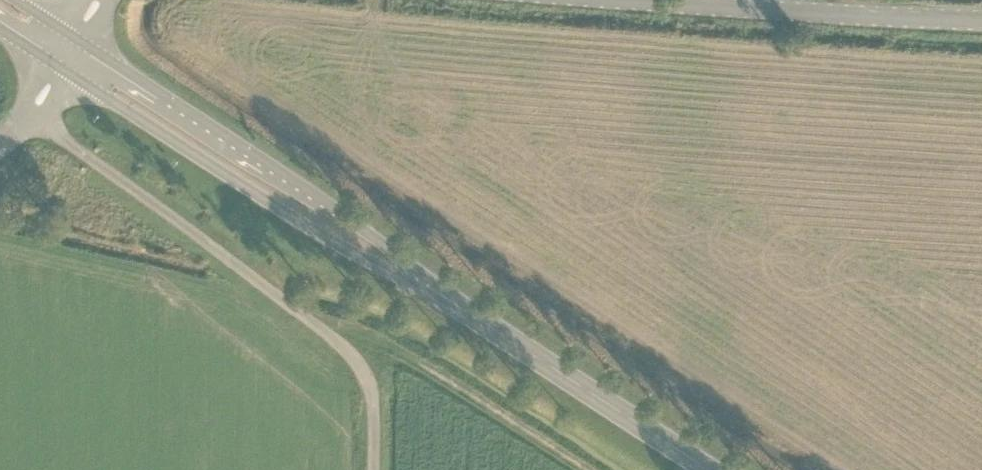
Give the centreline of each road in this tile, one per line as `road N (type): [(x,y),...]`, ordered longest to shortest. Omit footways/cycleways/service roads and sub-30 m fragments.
road 1 (primary): [(714,469),(68,51)]
road 2 (tertiary): [(981,16),(669,0)]

